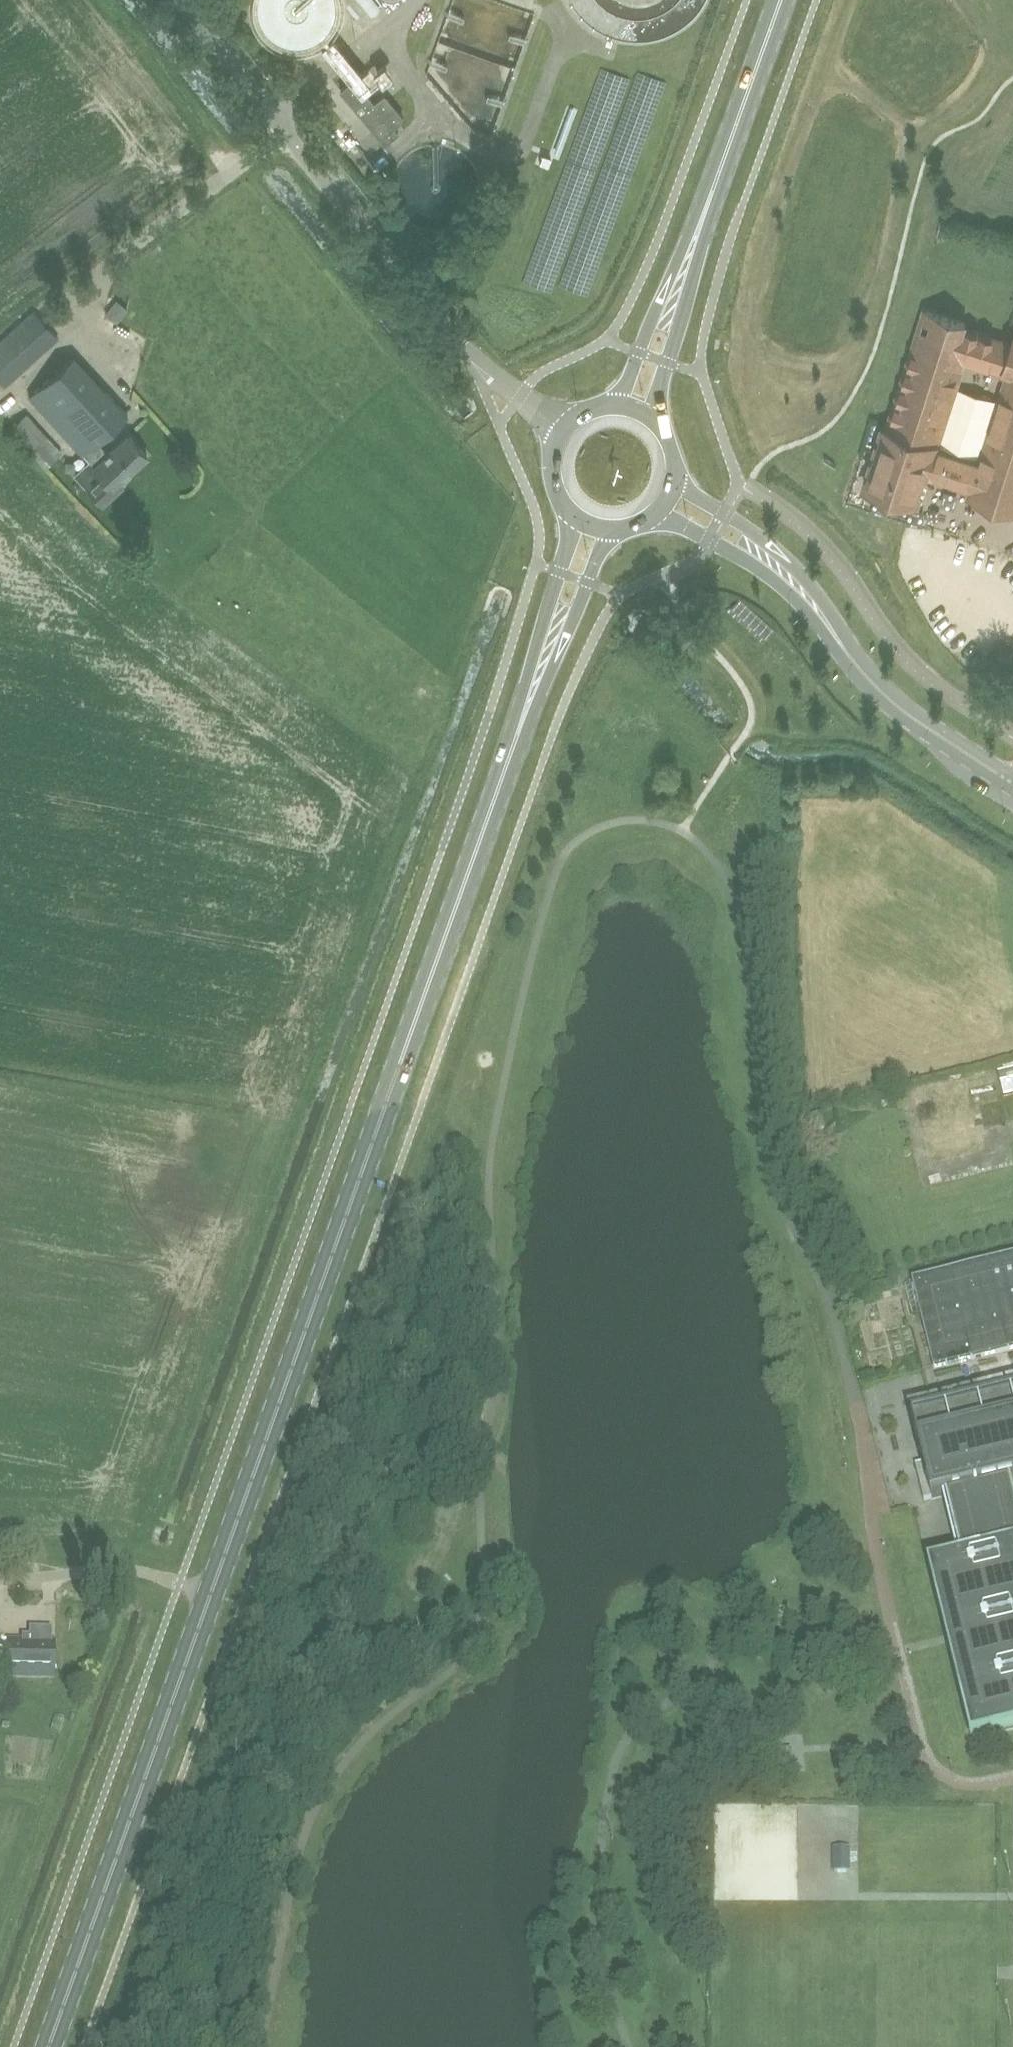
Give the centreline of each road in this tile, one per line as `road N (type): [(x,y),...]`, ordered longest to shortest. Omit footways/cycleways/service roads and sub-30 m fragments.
road 1 (primary): [(210,1593),(517,735)]
road 2 (unclassified): [(565,428),(481,369),(177,0)]
road 3 (primary): [(48,2046),(210,1593)]
road 4 (primary): [(713,190),(699,204),(627,382),(609,405)]
road 5 (primary): [(655,421),(713,190)]
road 6 (tertiary): [(838,641),(832,615),(791,564),(675,477)]
road 7 (primary): [(517,735),(531,721),(616,529)]
road 8 (primary): [(571,513),(516,715),(517,735)]
road 9 (tertiary): [(1012,784),(903,712),(838,641)]
road 10 (tertiary): [(653,515),(755,566),(838,641)]
road 11 (unclassified): [(210,1593),(115,1569),(0,1579)]
road 12 (primary): [(780,0),(713,190)]

